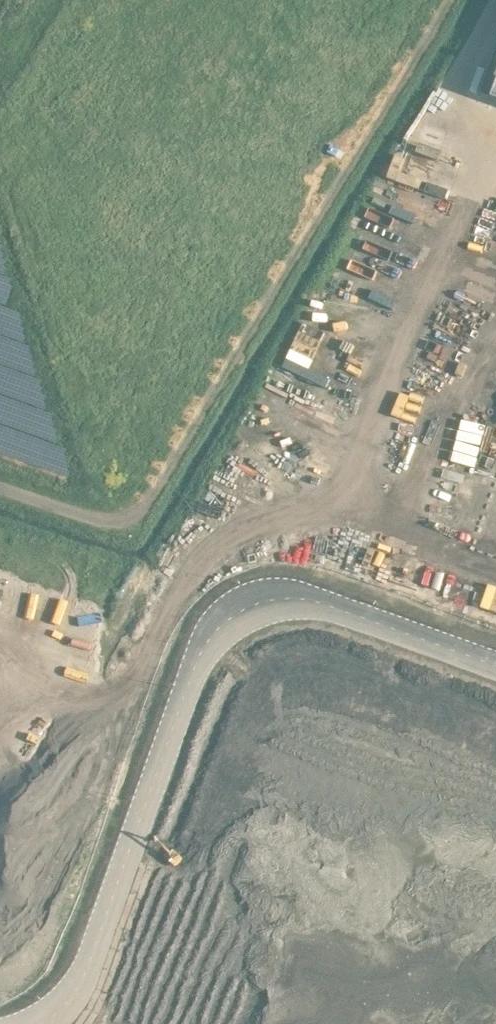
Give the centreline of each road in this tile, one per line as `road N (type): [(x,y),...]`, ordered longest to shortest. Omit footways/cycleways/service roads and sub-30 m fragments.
road 1 (unclassified): [(28,1023),(70,993),(85,967),(194,657),(235,613),(274,598),(311,600),(495,663)]

